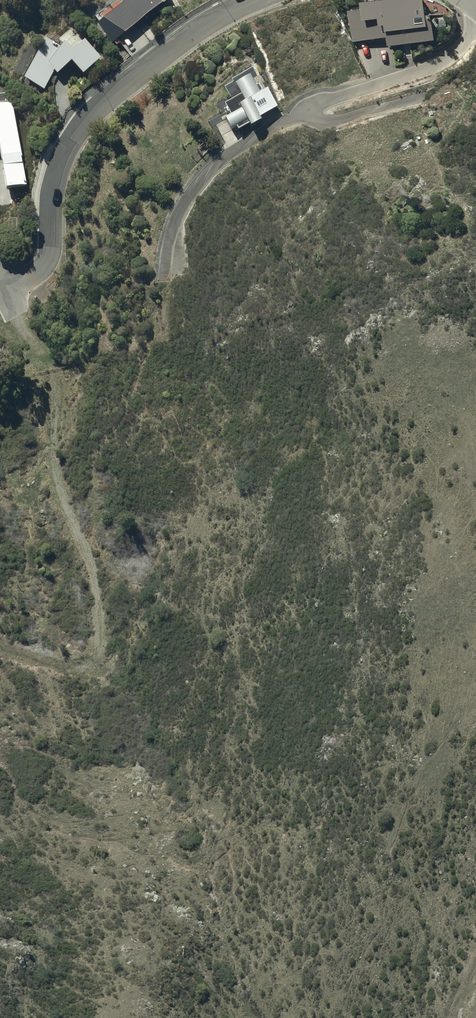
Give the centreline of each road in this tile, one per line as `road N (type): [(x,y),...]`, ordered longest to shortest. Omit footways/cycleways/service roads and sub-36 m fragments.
road 1 (track): [(20,321),(54,374),(54,454),(98,577),(106,639),(94,665),(80,666),(0,643)]
road 2 (residential): [(475,27),(451,55),(312,105),(218,161),(172,223),(164,277)]
road 3 (residential): [(4,291),(35,278),(49,255),(51,197),(82,125),(182,41),(259,0)]

